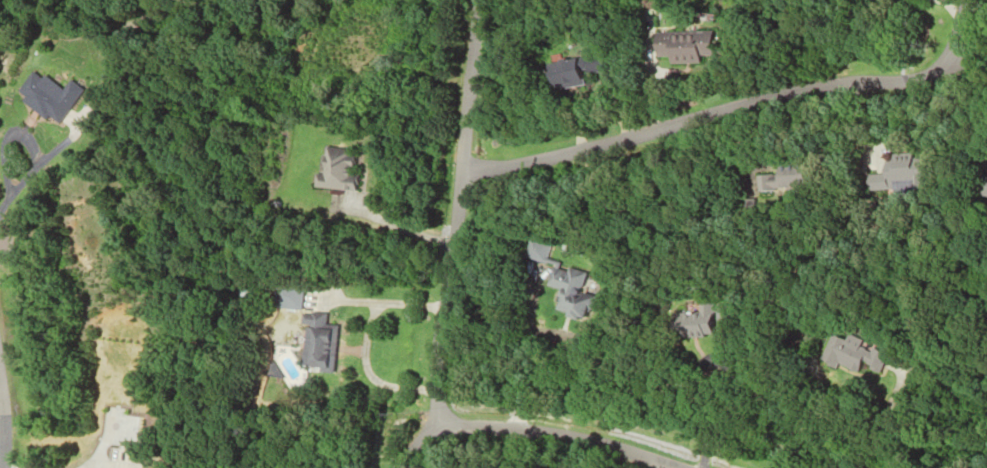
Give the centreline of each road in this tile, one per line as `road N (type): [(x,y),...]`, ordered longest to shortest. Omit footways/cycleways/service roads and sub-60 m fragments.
road 1 (residential): [(455,175),(587,149),(790,90),(923,75),(941,68),(965,0)]
road 2 (residential): [(455,175),(429,424)]
road 3 (residential): [(429,424),(547,433),(669,467)]
road 4 (residential): [(473,0),(455,175)]

